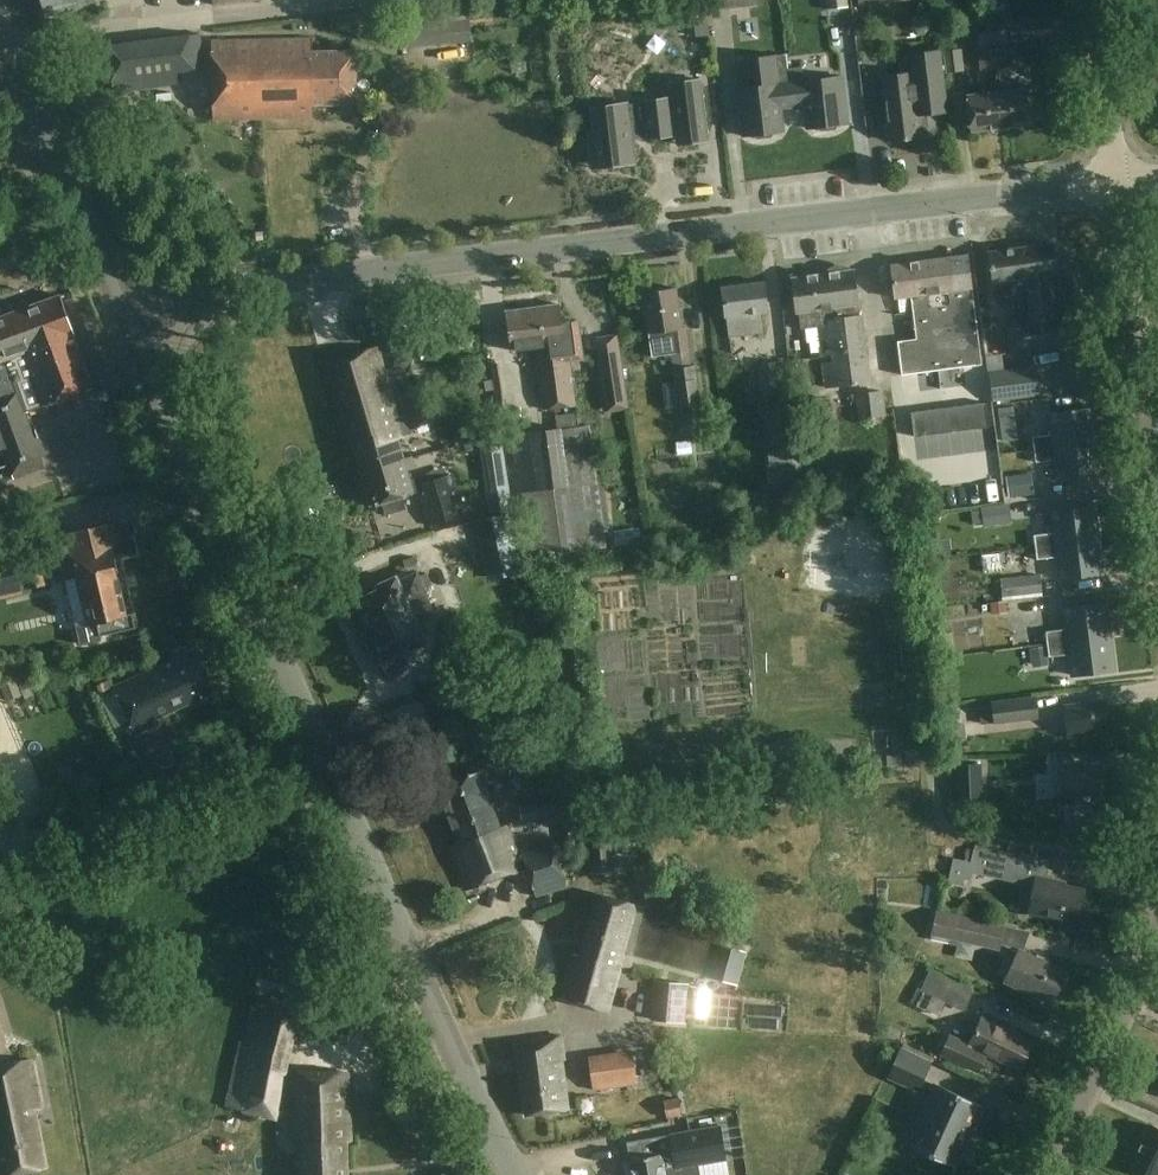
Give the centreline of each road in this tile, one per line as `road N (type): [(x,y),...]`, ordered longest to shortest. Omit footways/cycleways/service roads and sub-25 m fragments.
road 1 (unclassified): [(124,304),(1120,184)]
road 2 (unclassified): [(513,1174),(309,726)]
road 3 (unclassified): [(309,726),(124,304)]
road 4 (residential): [(1120,184),(1157,524)]
road 5 (unclassified): [(0,862),(309,726)]
road 6 (residential): [(1157,917),(1139,977),(1049,1174)]
road 7 (residential): [(1096,0),(1120,184)]
road 8 (unclassified): [(124,304),(48,139)]
road 9 (tertiary): [(48,139),(0,22)]

